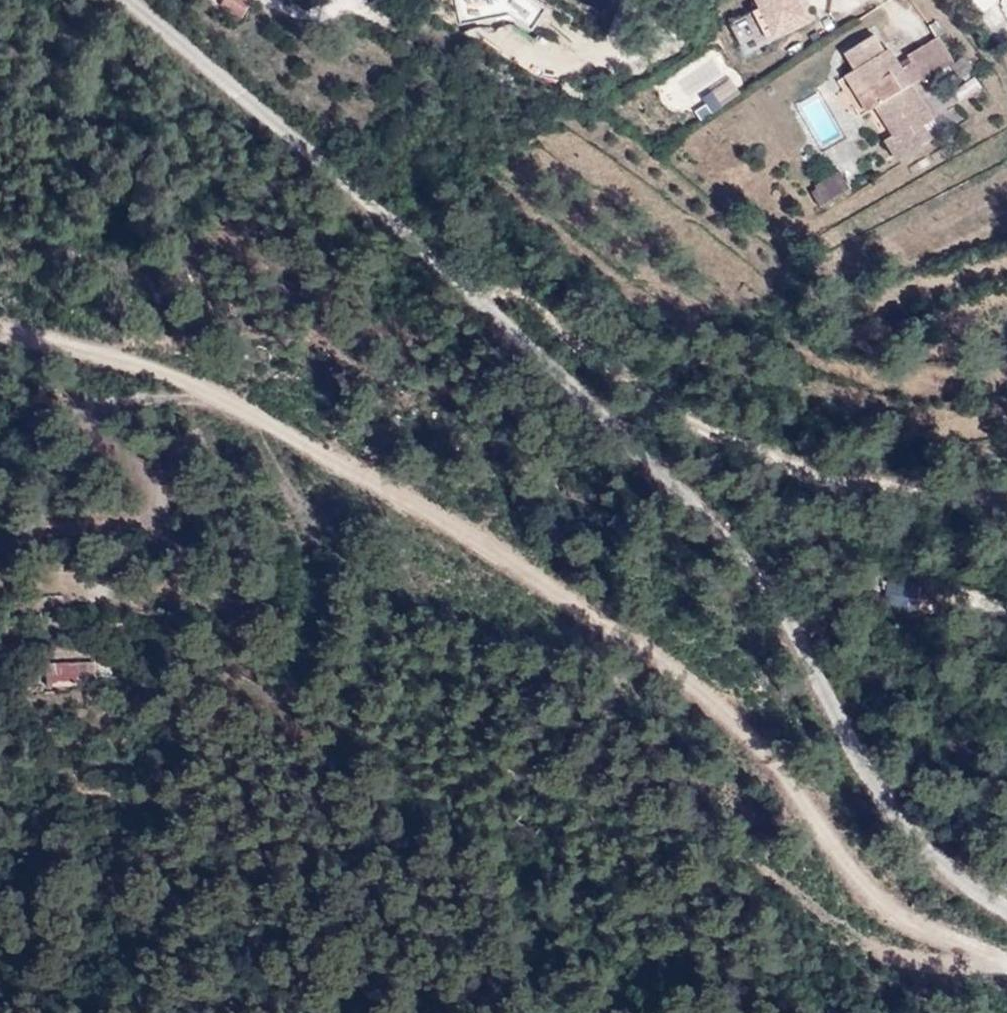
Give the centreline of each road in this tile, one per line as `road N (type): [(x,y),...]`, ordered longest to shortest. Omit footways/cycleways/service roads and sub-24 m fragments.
road 1 (track): [(130,0),(430,255),(734,540),(777,597),(887,808),(938,865),(1006,909)]
road 2 (track): [(1006,953),(914,907),(745,719),(273,431),(140,362),(0,336)]
road 3 (track): [(473,297),(520,287),(621,384),(730,436),(879,491),(1006,500)]
road 4 (track): [(212,399),(69,405),(130,454),(160,505),(147,519),(52,525),(11,539),(0,561)]
road 5 (track): [(0,571),(60,574),(136,603),(68,600),(22,609),(4,639)]

